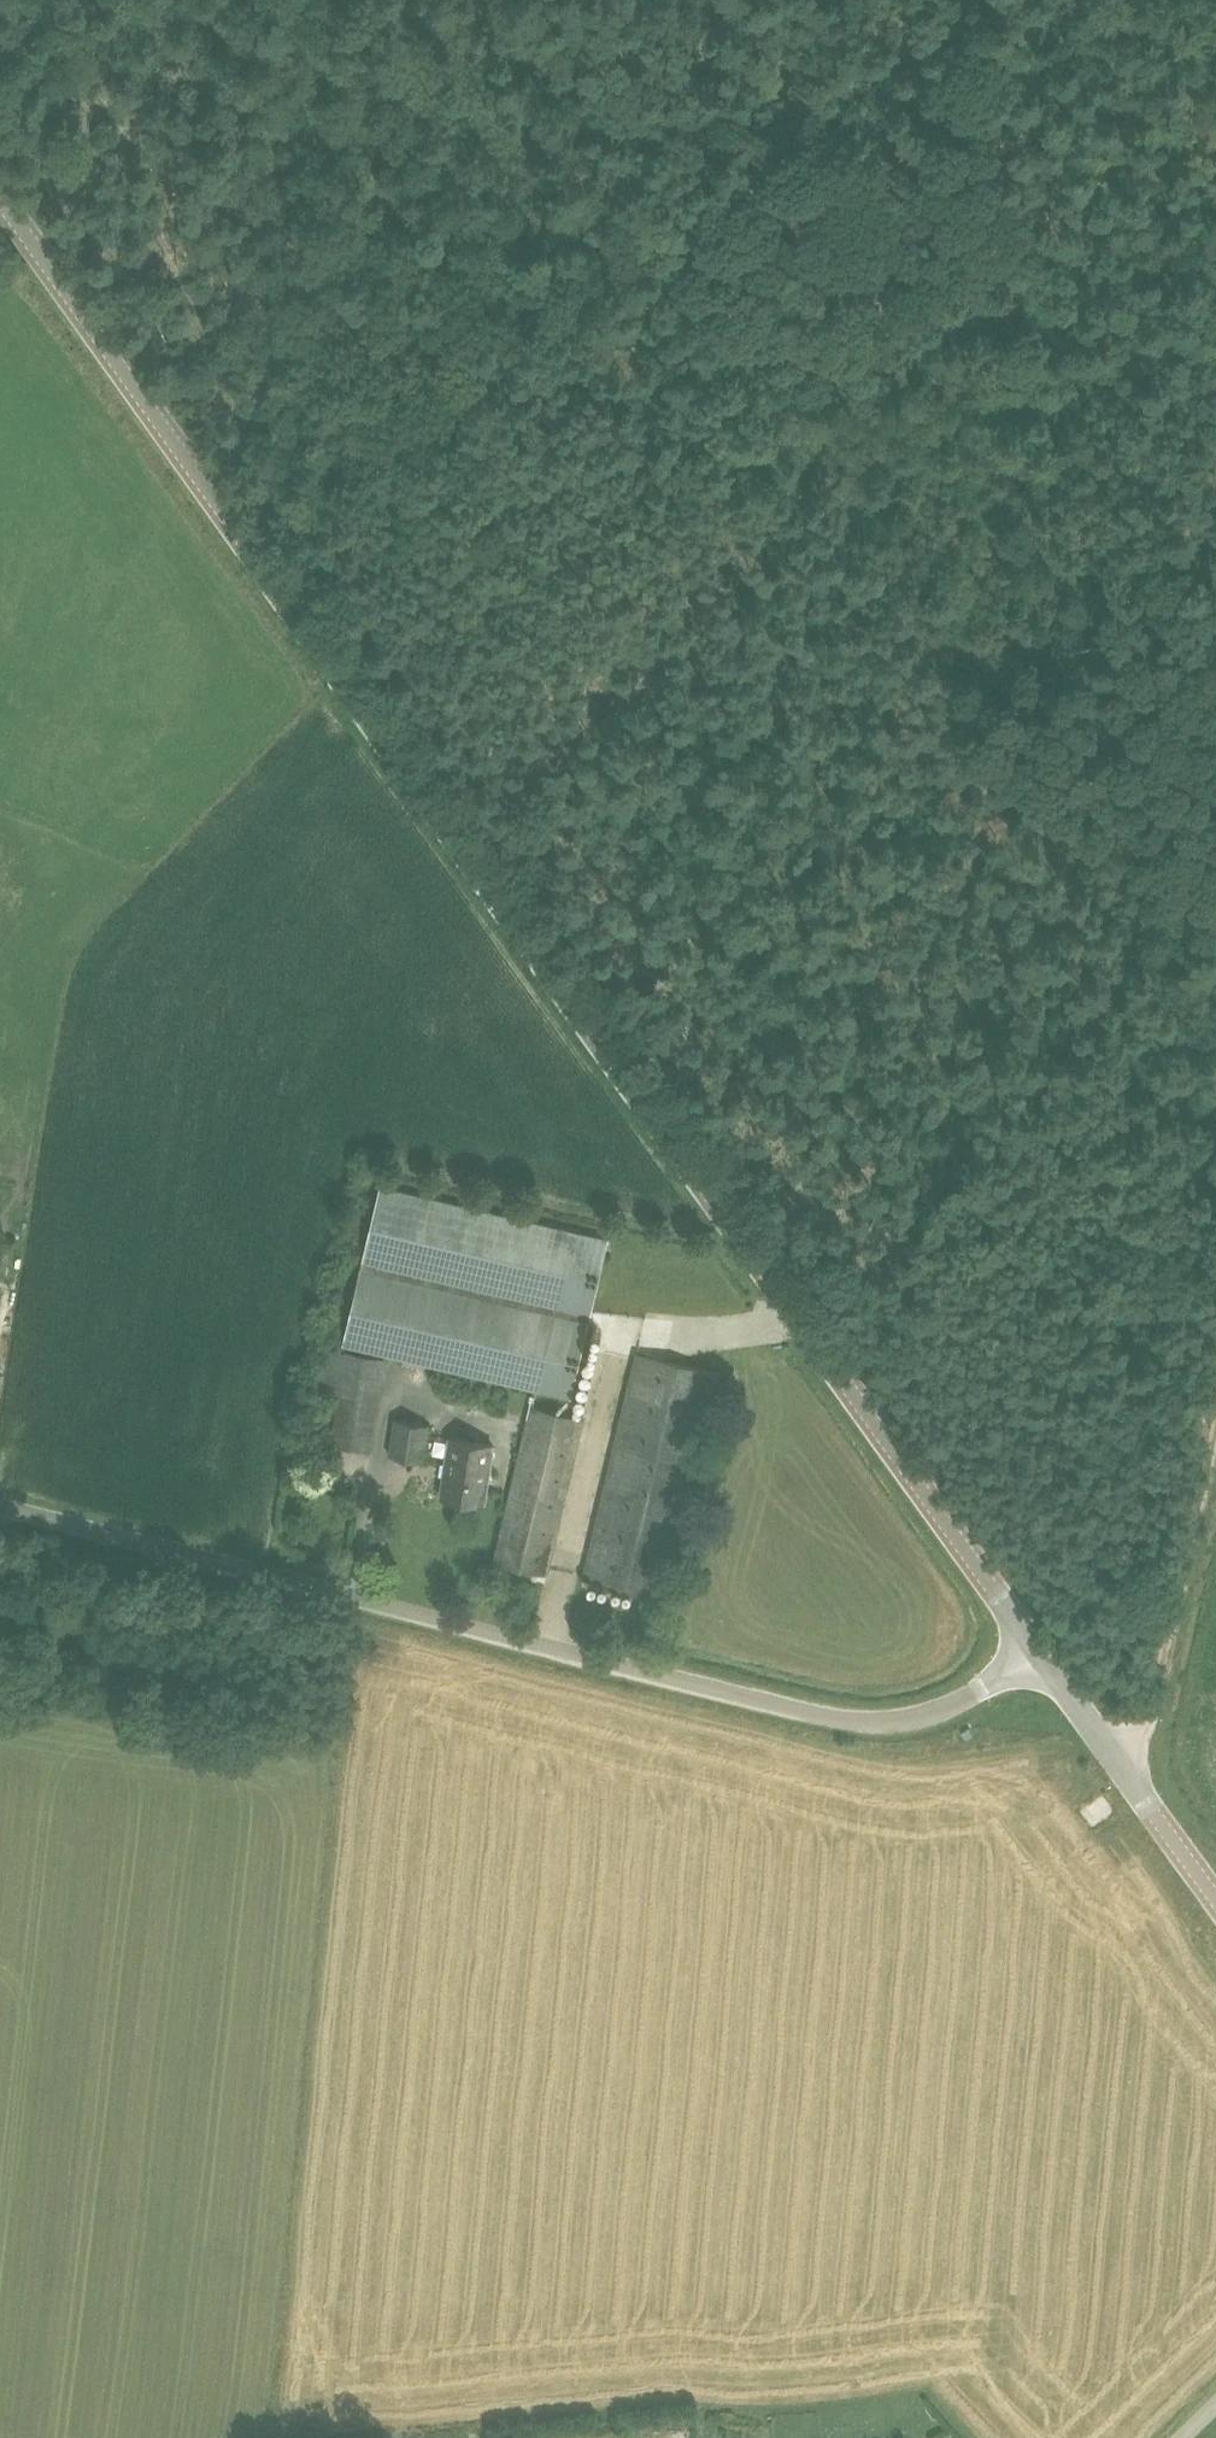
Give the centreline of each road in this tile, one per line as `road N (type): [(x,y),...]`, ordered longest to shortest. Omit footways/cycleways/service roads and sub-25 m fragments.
road 1 (tertiary): [(1041,1656),(0,195)]
road 2 (unclassified): [(1041,1656),(937,1713),(877,1724),(821,1718),(0,1508)]
road 3 (track): [(1119,1753),(1154,1707),(1215,1458)]
road 4 (tertiary): [(1215,1889),(1041,1656)]

